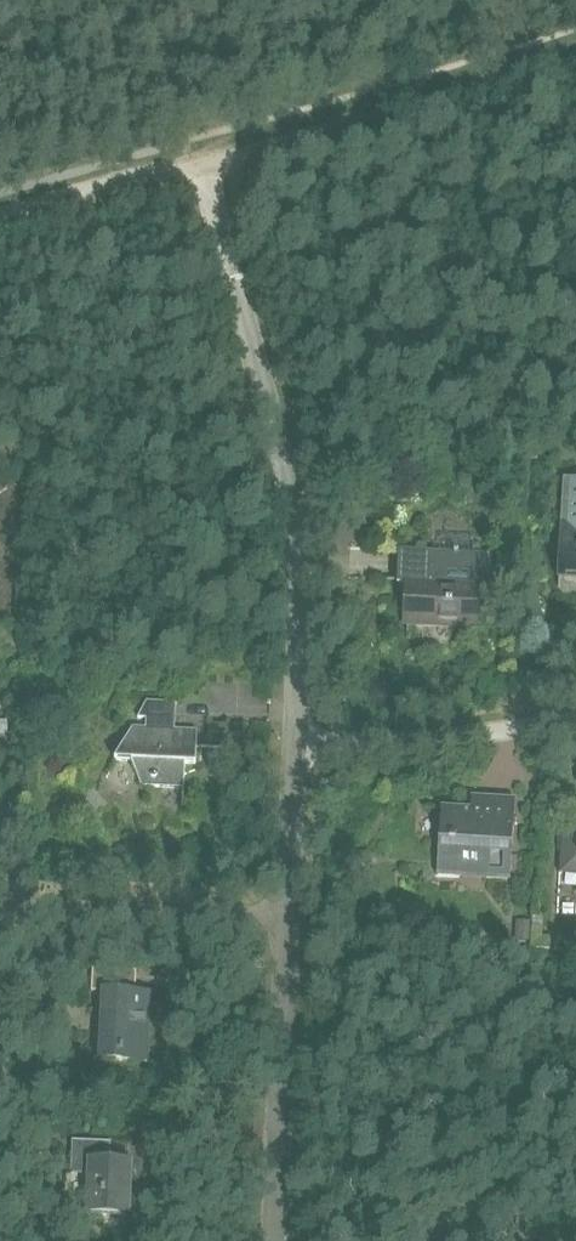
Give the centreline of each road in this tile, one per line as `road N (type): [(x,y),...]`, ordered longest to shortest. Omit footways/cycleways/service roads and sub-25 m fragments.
road 1 (unclassified): [(298,741),(295,526),(202,159)]
road 2 (track): [(575,57),(202,159)]
road 3 (unclassified): [(279,1240),(290,921)]
road 4 (unclassified): [(0,909),(290,921)]
road 5 (unclassified): [(575,721),(298,741)]
road 6 (track): [(202,159),(0,216)]
road 7 (unclassified): [(290,921),(298,741)]

